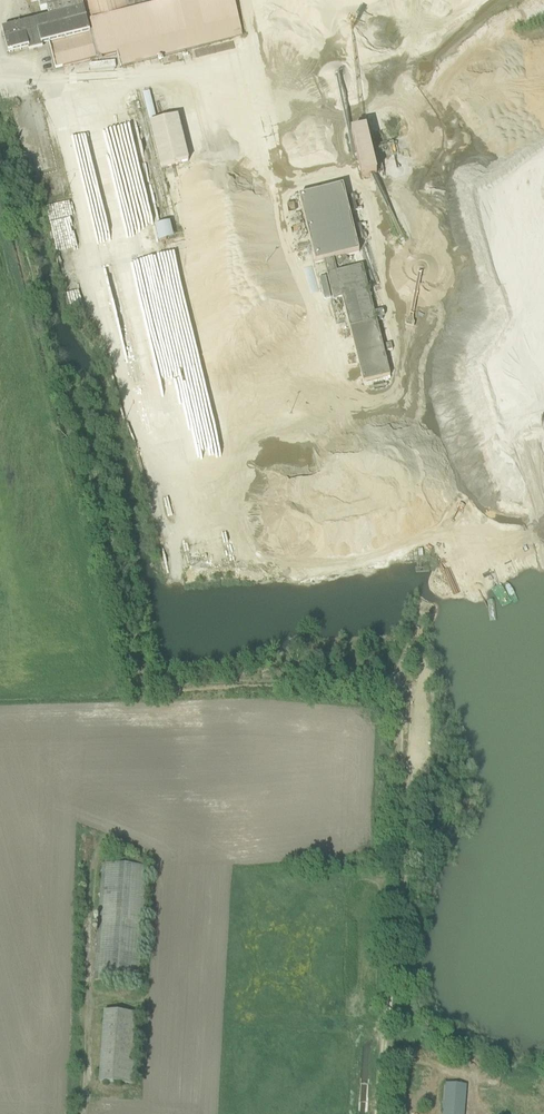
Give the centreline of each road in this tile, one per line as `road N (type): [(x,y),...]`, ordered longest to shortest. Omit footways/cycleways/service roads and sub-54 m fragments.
road 1 (track): [(378,1113),(402,891),(402,767)]

